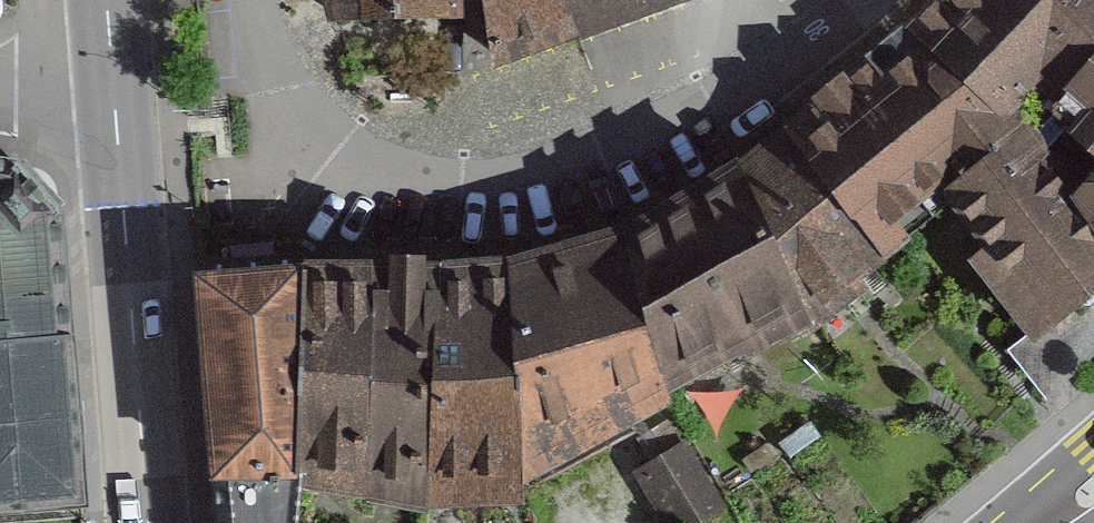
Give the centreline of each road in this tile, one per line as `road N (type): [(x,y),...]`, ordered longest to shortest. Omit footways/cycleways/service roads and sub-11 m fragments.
road 1 (residential): [(867,0),(663,138),(564,185),(476,200),(402,191),(346,168),(277,89),(244,0)]
road 2 (secondary): [(148,522),(113,91)]

